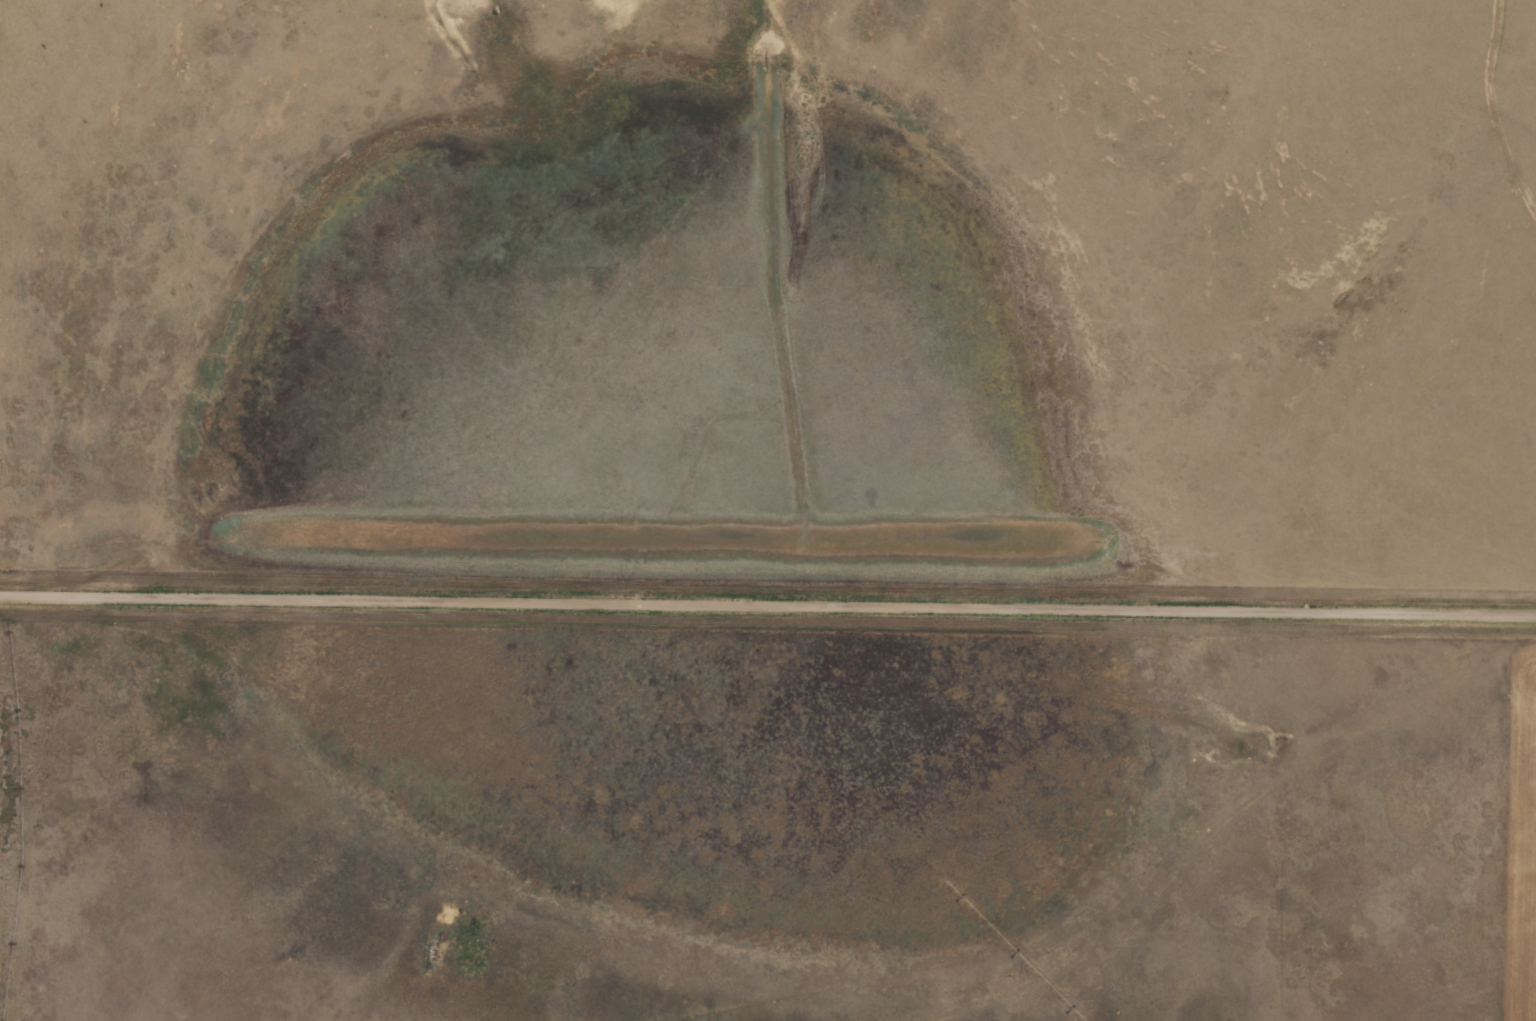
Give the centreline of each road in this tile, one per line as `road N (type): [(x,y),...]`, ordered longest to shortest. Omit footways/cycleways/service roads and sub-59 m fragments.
road 1 (residential): [(1535,613),(0,597)]

